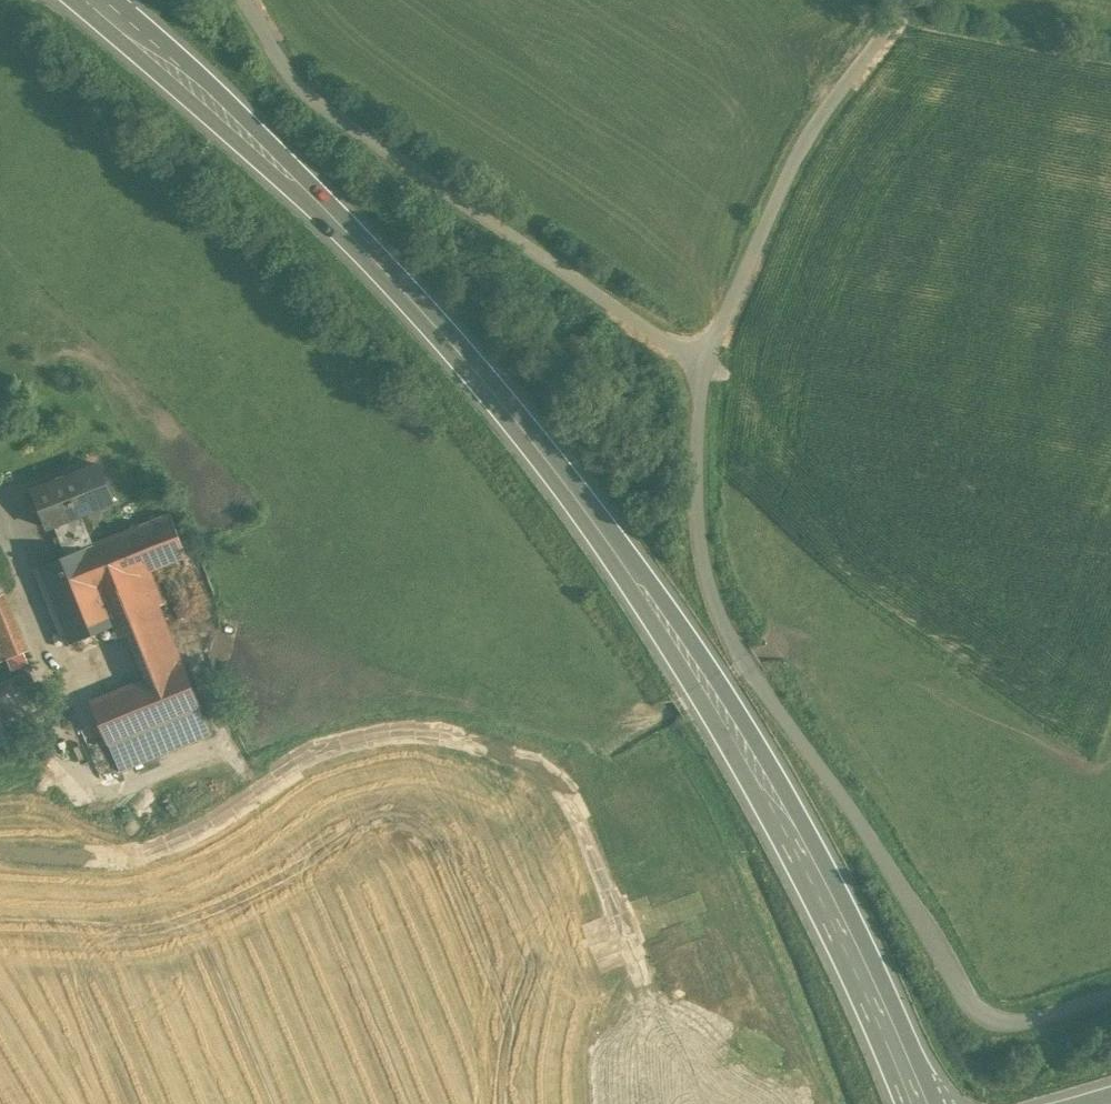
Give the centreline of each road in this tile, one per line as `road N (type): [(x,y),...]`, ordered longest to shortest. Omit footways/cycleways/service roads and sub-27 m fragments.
road 1 (secondary): [(101,3),(292,171),(554,467),(717,697),(788,819),(924,1103)]
road 2 (unclassified): [(1110,993),(1009,1020),(971,1004),(876,847),(758,682),(713,599),(701,541),(703,370)]
road 3 (unclassified): [(703,370),(323,108),(289,73),(244,0)]
road 4 (unclassified): [(703,370),(814,124),(903,0)]
road 5 (track): [(608,746),(783,632)]

